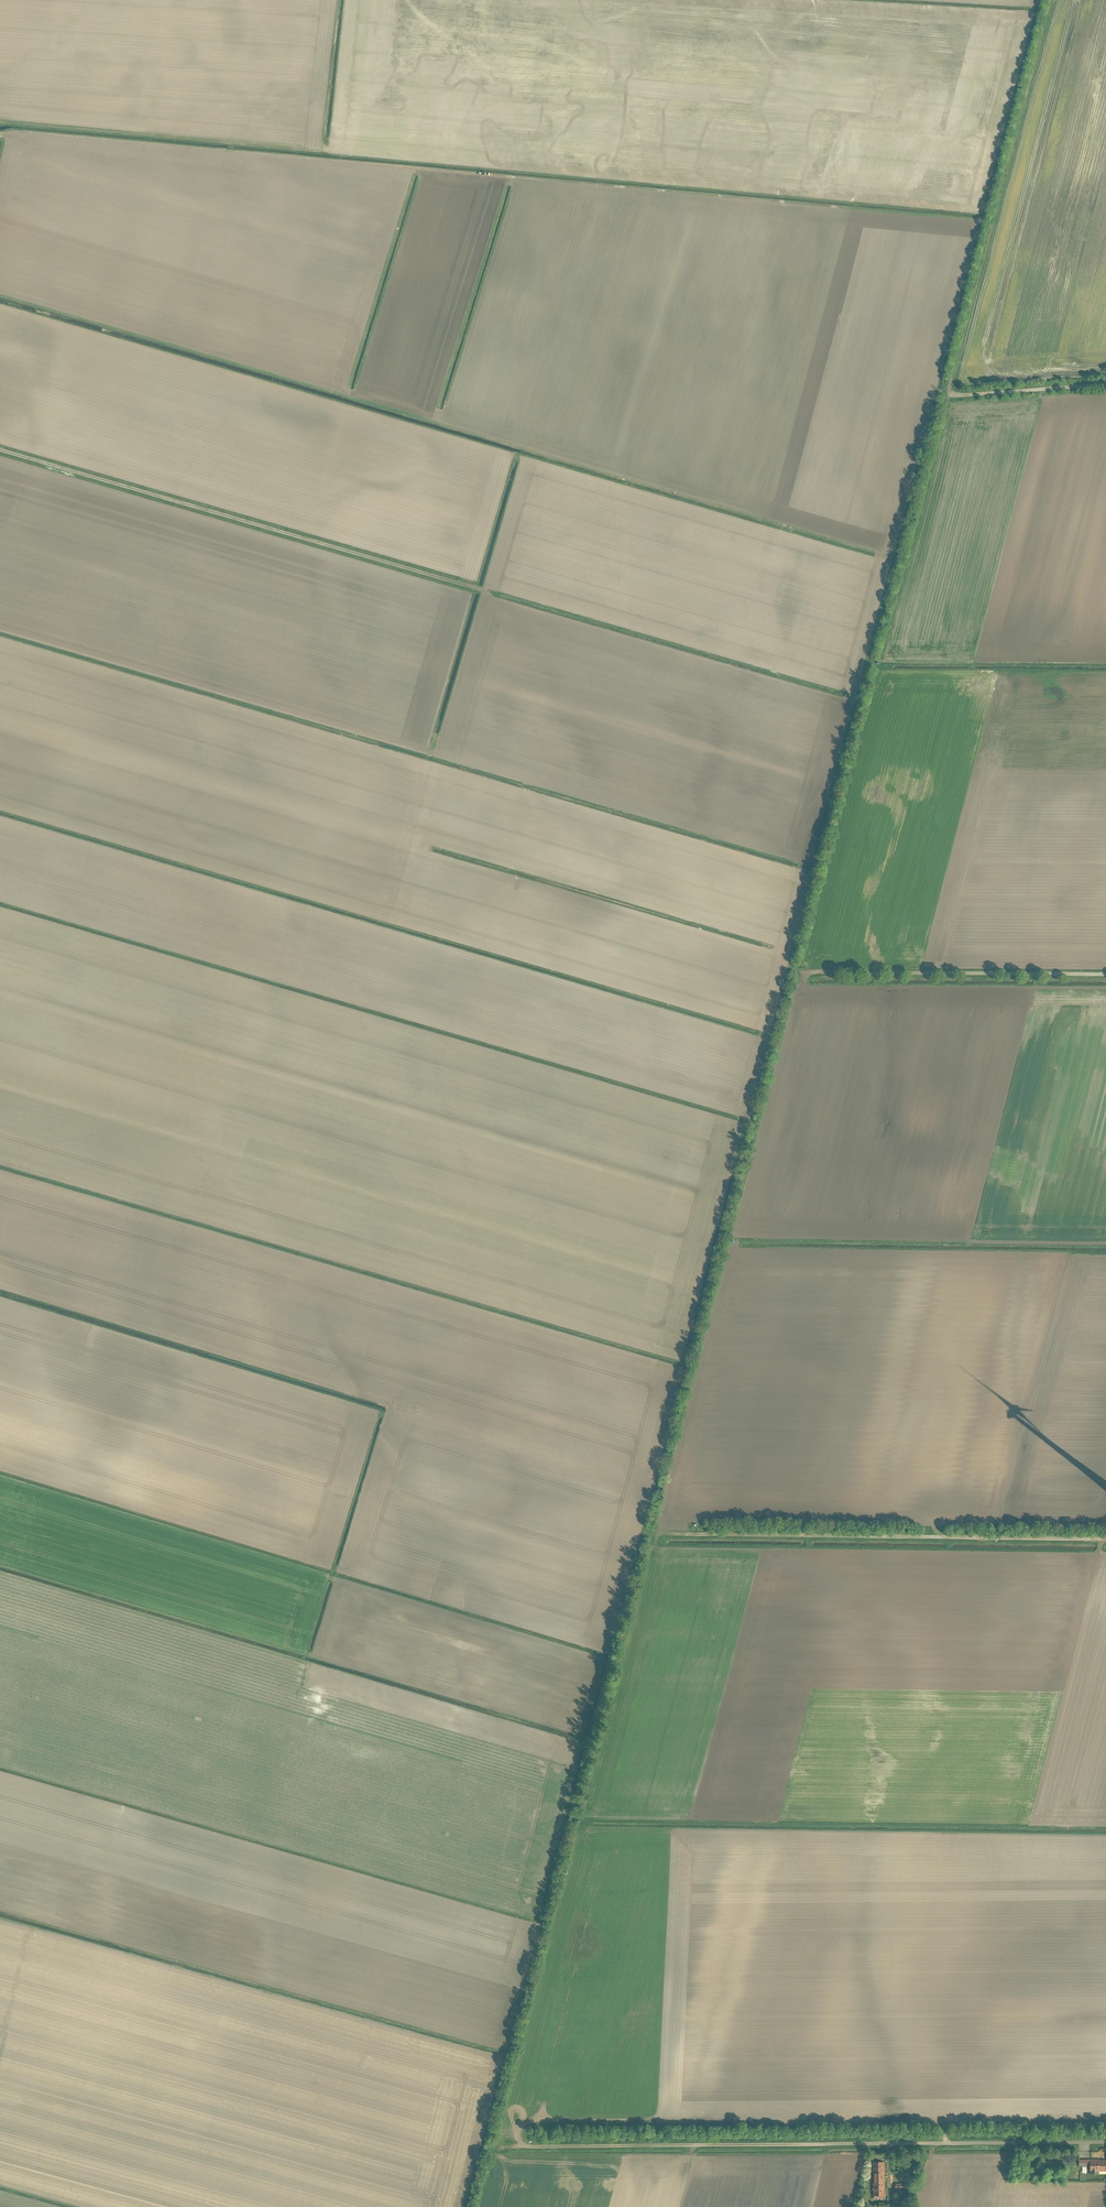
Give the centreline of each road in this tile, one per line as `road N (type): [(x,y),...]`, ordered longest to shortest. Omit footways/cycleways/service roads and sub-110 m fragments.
road 1 (track): [(527,2146),(1105,2143)]
road 2 (track): [(1053,0),(951,390),(1105,384)]
road 3 (track): [(1105,1539),(662,1534)]

